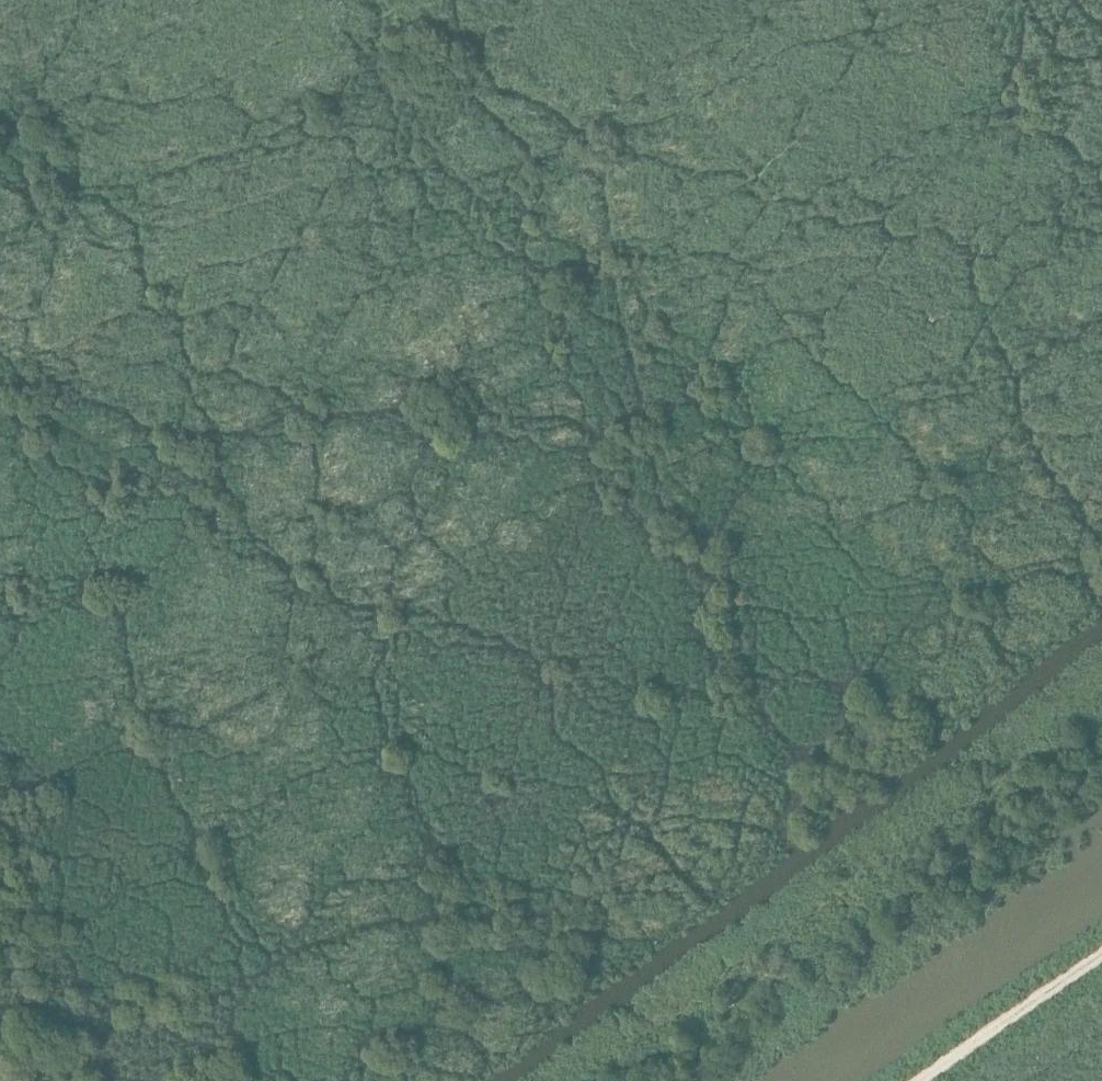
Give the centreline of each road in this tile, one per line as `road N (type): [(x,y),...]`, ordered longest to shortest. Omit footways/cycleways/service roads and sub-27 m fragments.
road 1 (track): [(1101,957),(926,1080)]

